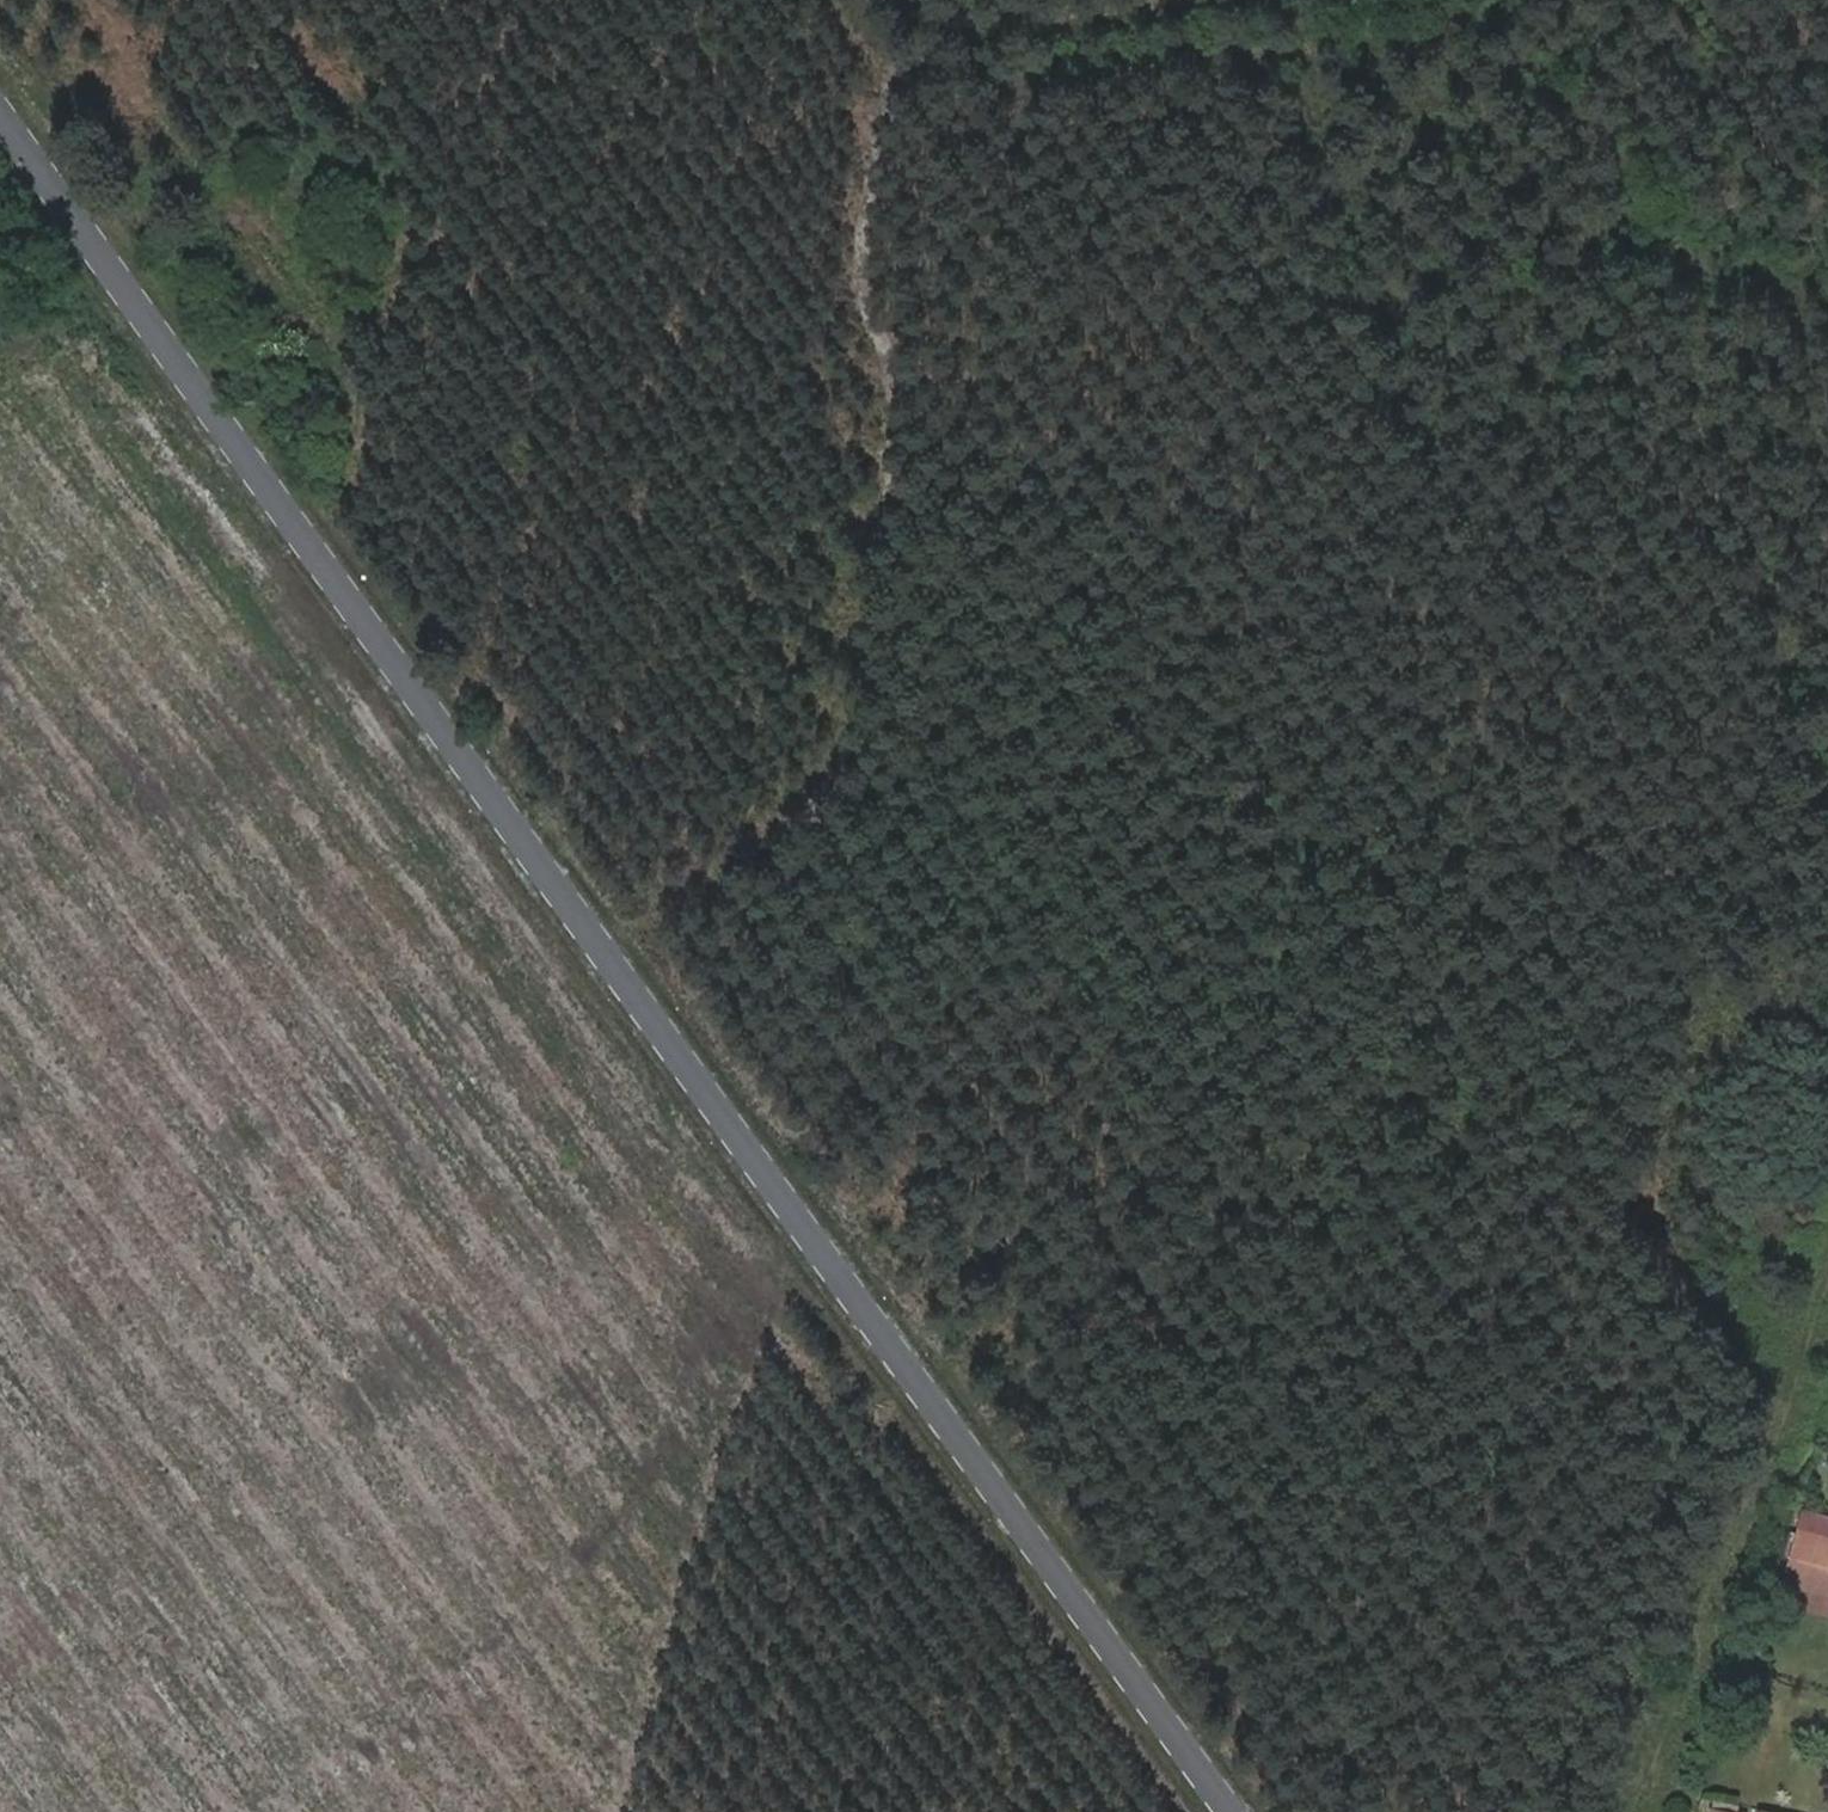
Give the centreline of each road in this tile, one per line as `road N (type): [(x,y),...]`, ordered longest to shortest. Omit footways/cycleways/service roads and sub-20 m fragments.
road 1 (tertiary): [(1233,1811),(0,112)]
road 2 (track): [(1644,1811),(1827,1266)]

